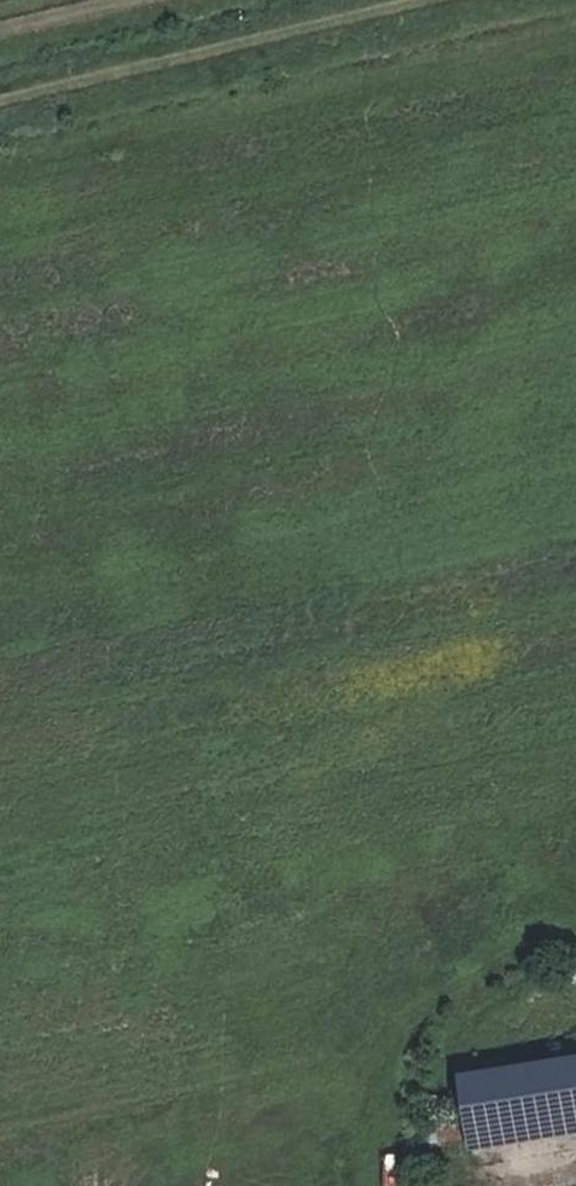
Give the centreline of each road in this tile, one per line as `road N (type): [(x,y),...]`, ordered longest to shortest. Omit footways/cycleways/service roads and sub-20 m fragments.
road 1 (track): [(0,97),(417,0)]

